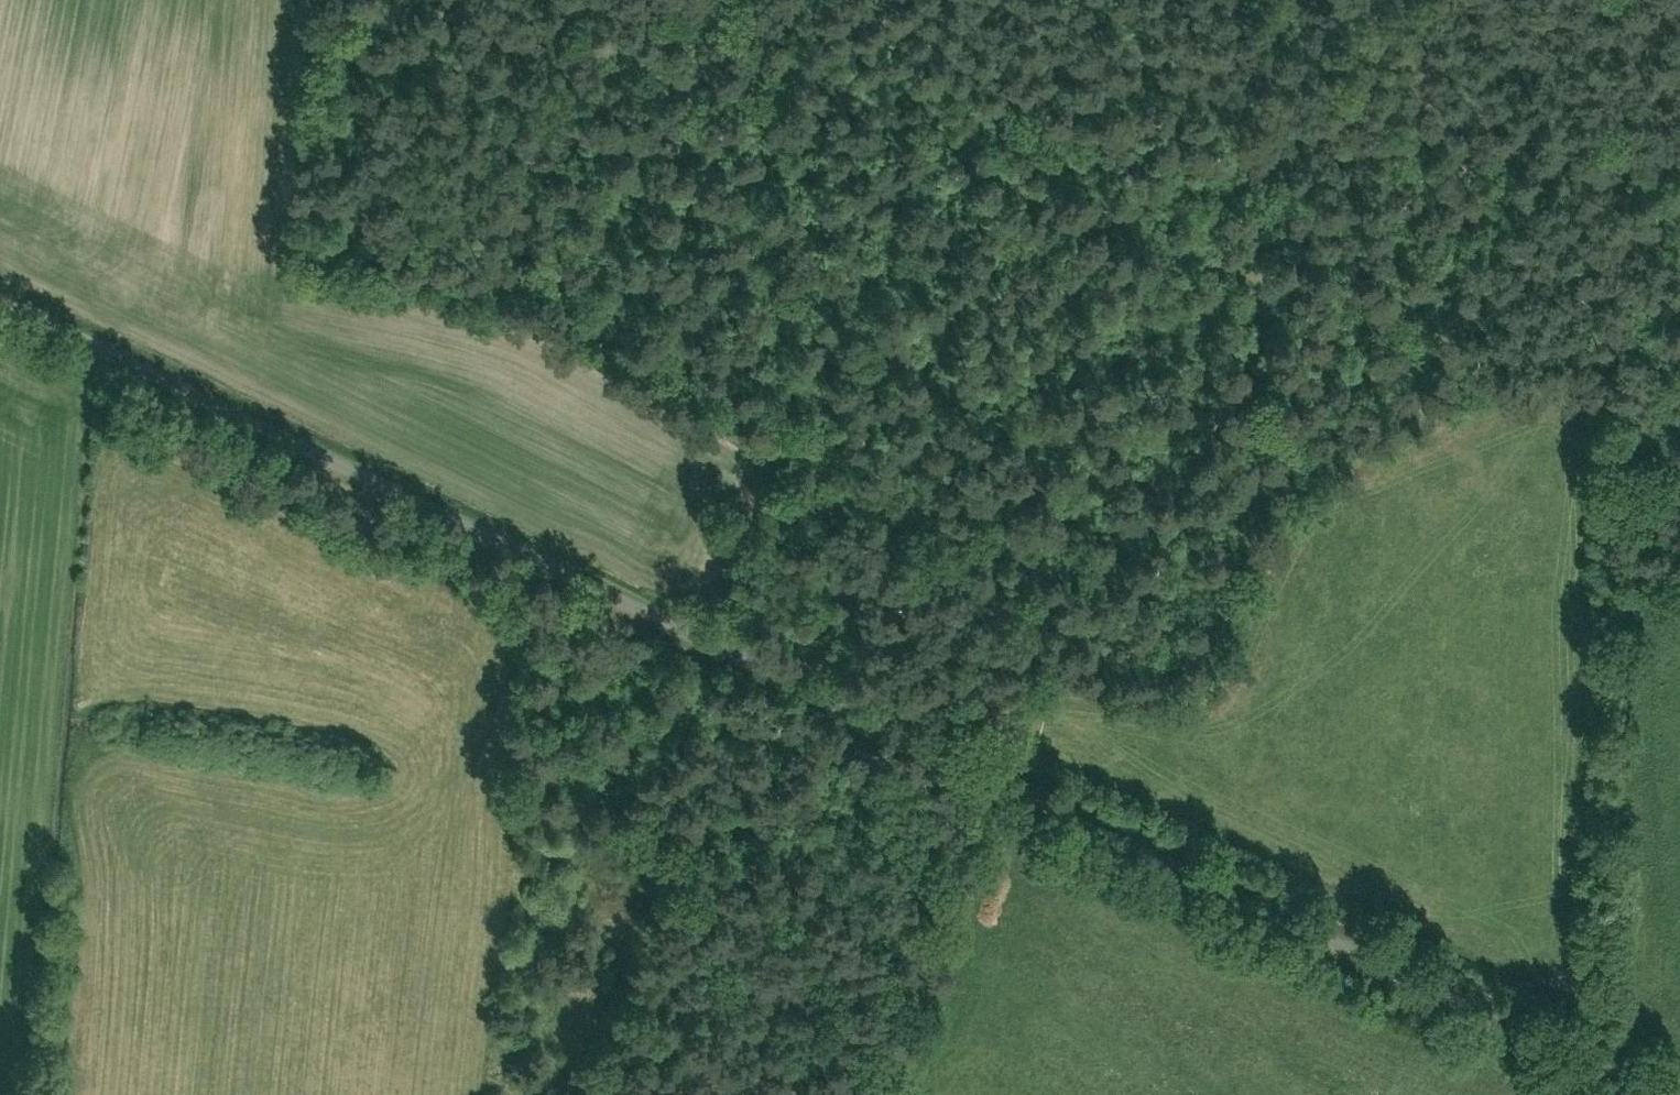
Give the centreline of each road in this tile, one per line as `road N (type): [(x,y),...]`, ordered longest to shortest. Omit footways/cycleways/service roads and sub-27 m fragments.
road 1 (unclassified): [(1645,1094),(0,312)]

